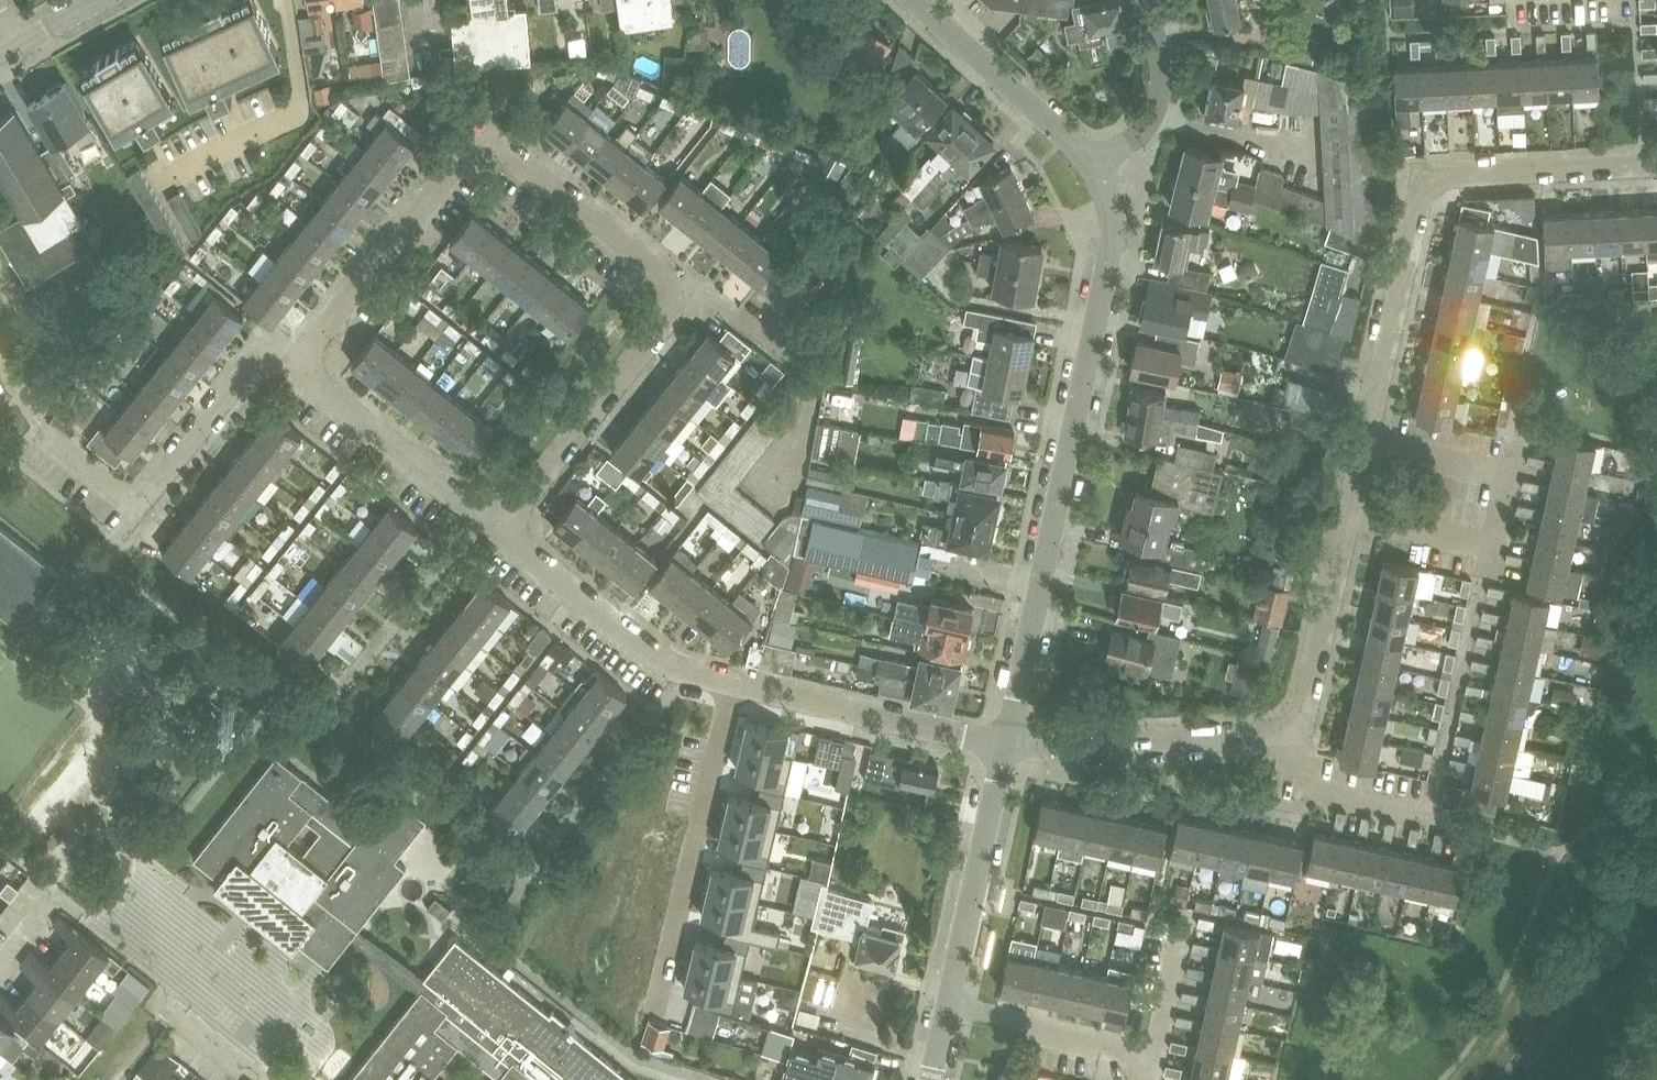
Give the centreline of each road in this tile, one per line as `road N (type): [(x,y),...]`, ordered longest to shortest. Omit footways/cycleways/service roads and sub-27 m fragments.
road 1 (residential): [(292,365),(482,129),(509,134),(674,272),(678,291),(498,530)]
road 2 (residential): [(1001,750),(1105,292),(1111,224),(1093,165)]
road 3 (residential): [(1362,446),(1404,241),(1436,167),(1656,158)]
road 4 (residential): [(1346,518),(1491,548),(1503,503),(1508,479),(1494,473),(1362,446)]
road 5 (residential): [(732,687),(656,990)]
road 6 (residential): [(1001,750),(1293,734)]
road 7 (residential): [(498,530),(667,667),(732,687)]
road 8 (residential): [(732,687),(1001,750)]
road 9 (residential): [(292,365),(498,530)]
road 10 (residential): [(948,1006),(1001,750)]
road 11 (residential): [(1093,165),(910,0)]
road 12 (residential): [(1293,734),(1346,518)]
road 13 (residential): [(134,508),(247,378),(270,365),(292,365)]
road 14 (residential): [(1150,1056),(948,1006)]
road 15 (residential): [(1093,165),(1143,134),(1158,100),(1145,0)]
road 16 (residential): [(1430,814),(1307,785),(1293,734)]
road 17 (residential): [(28,426),(134,508)]
road 18 (residential): [(0,62),(105,0)]

